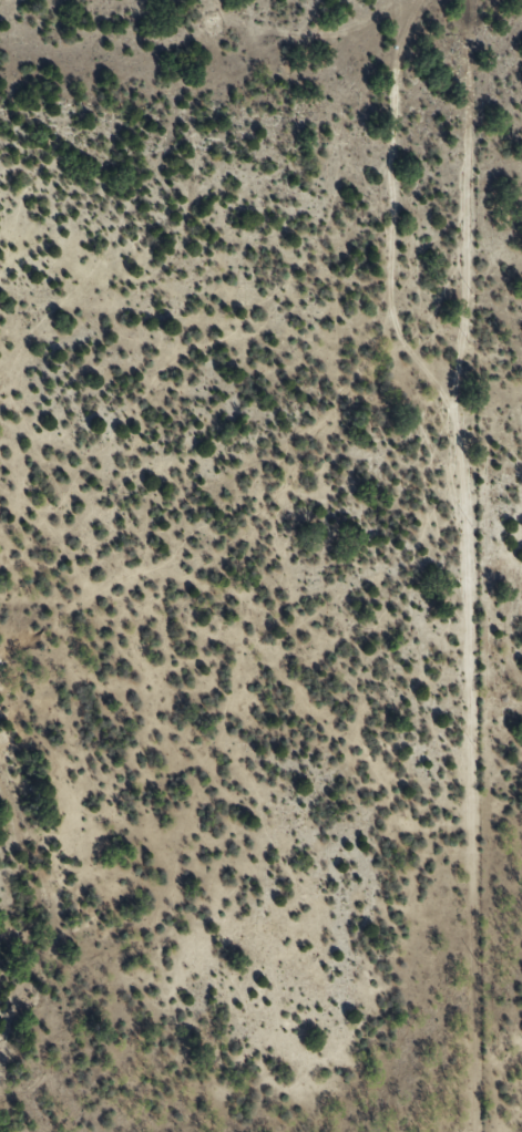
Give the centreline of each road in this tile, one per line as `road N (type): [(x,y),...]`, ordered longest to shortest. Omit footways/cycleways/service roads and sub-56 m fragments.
road 1 (residential): [(412,0),(412,282),(440,353),(505,420),(521,668)]

